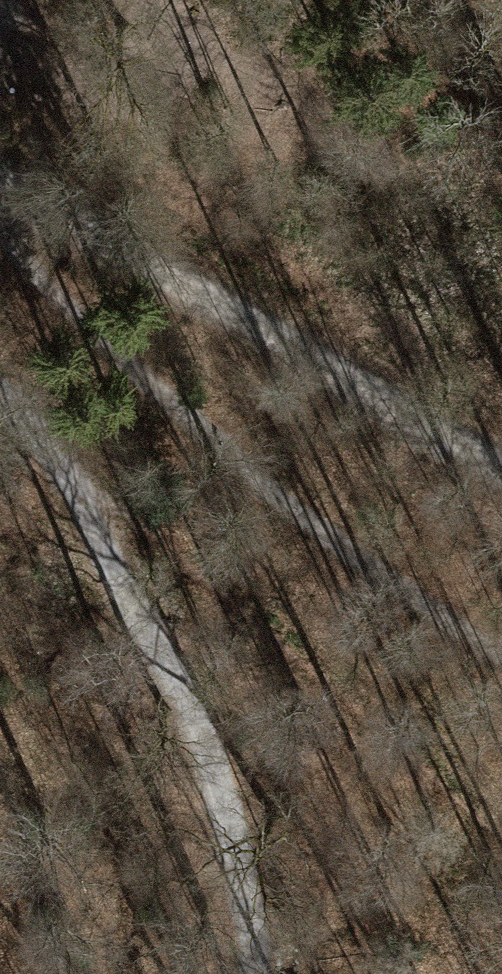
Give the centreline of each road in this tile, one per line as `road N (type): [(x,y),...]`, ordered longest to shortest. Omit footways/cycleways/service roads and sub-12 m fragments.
road 1 (track): [(0,219),(228,451),(429,606),(501,652)]
road 2 (track): [(260,973),(243,832),(88,515),(0,391)]
road 3 (track): [(501,469),(0,179)]

